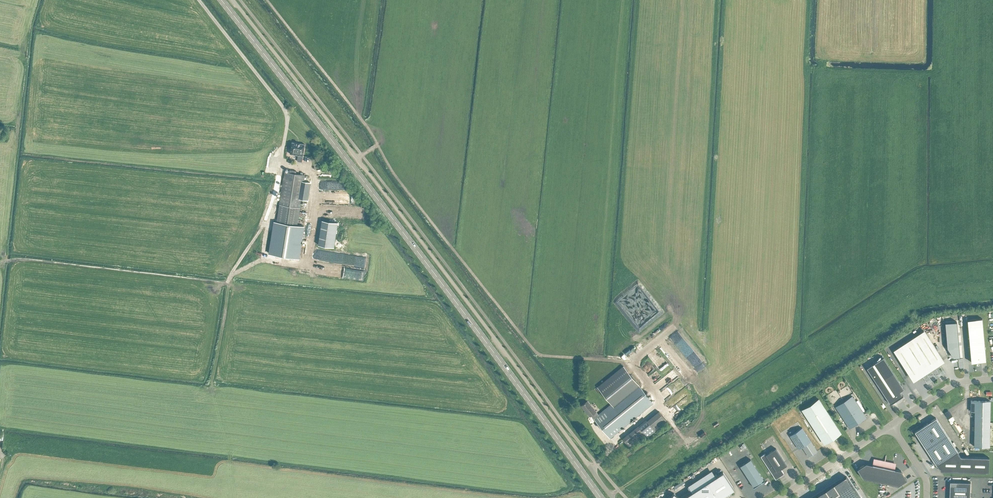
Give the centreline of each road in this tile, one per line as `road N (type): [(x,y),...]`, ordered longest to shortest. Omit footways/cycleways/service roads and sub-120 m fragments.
road 1 (primary): [(601,497),(222,0)]
road 2 (track): [(612,497),(234,0)]
road 3 (unclassified): [(778,497),(891,425)]

